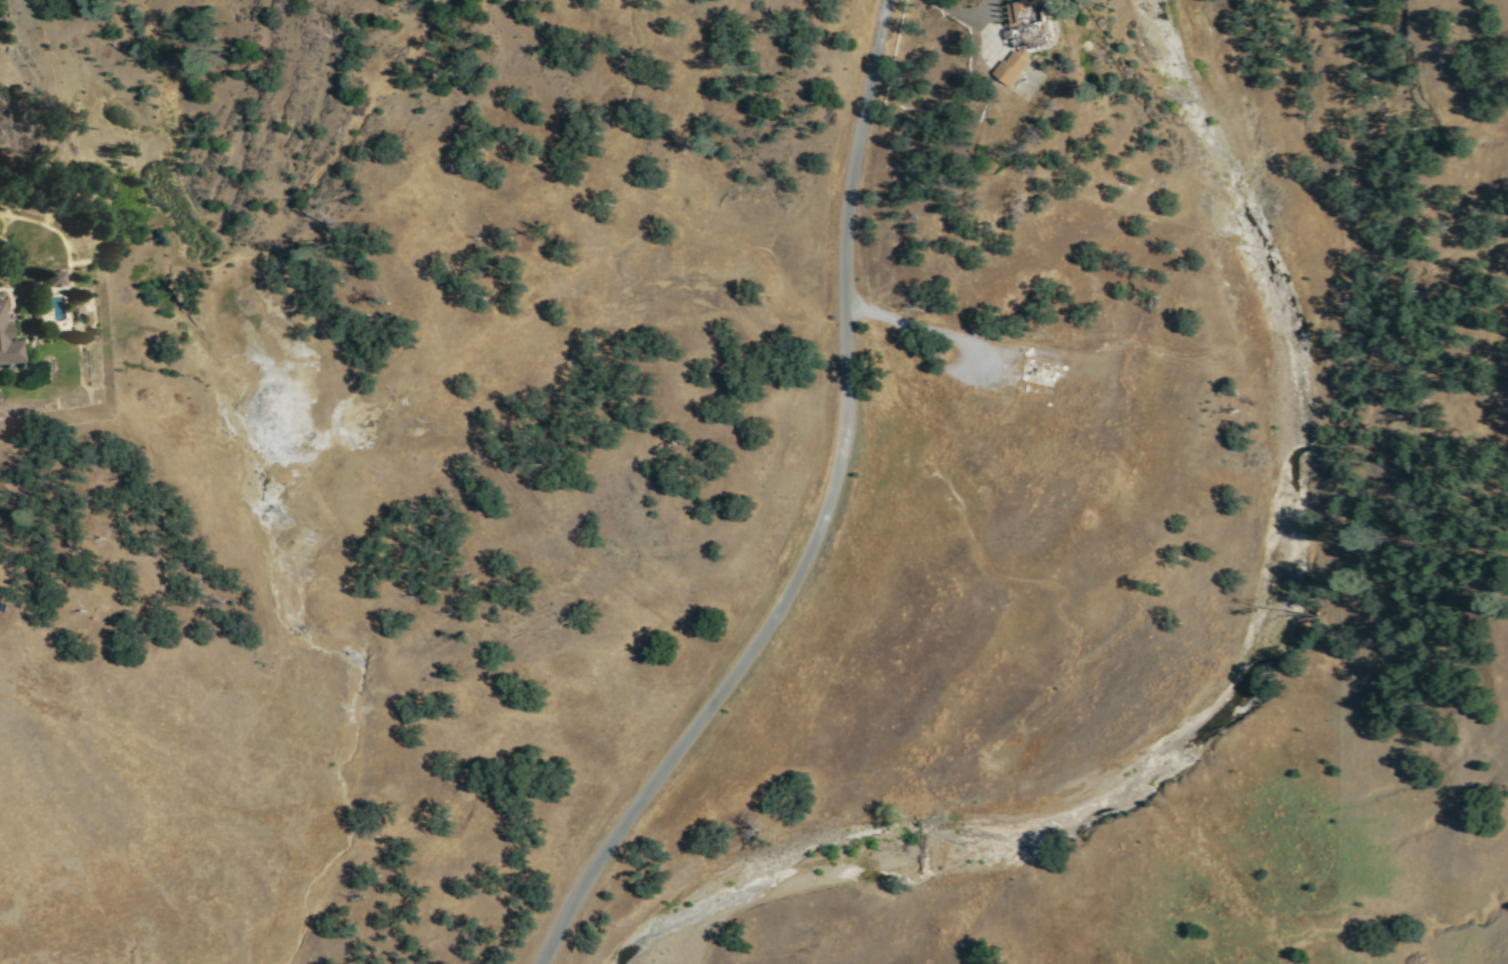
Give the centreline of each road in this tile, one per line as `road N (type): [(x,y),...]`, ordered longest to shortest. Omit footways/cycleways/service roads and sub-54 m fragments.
road 1 (residential): [(553,963),(599,870),(752,656),(821,539),(846,449),(859,173),(892,0)]

